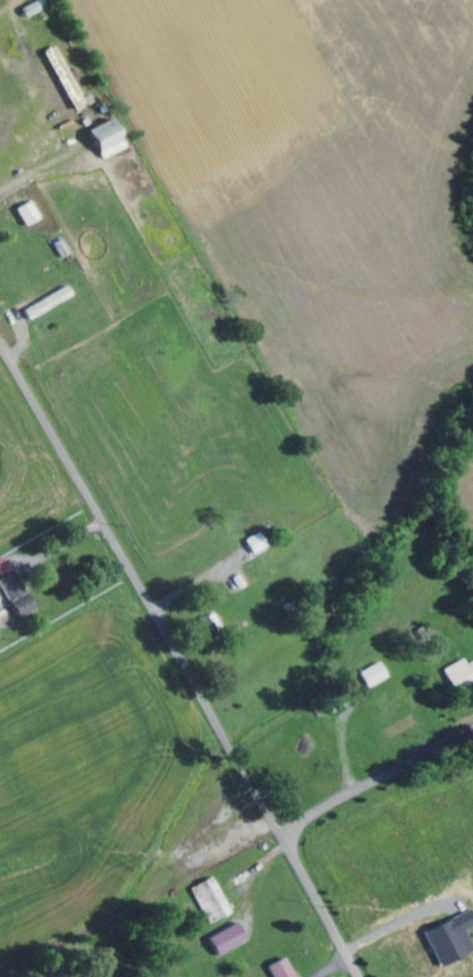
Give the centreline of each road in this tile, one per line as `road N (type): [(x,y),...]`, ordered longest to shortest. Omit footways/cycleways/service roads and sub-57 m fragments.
road 1 (residential): [(285,836),(0,339)]
road 2 (residential): [(285,836),(472,733)]
road 3 (residential): [(361,976),(285,836)]

